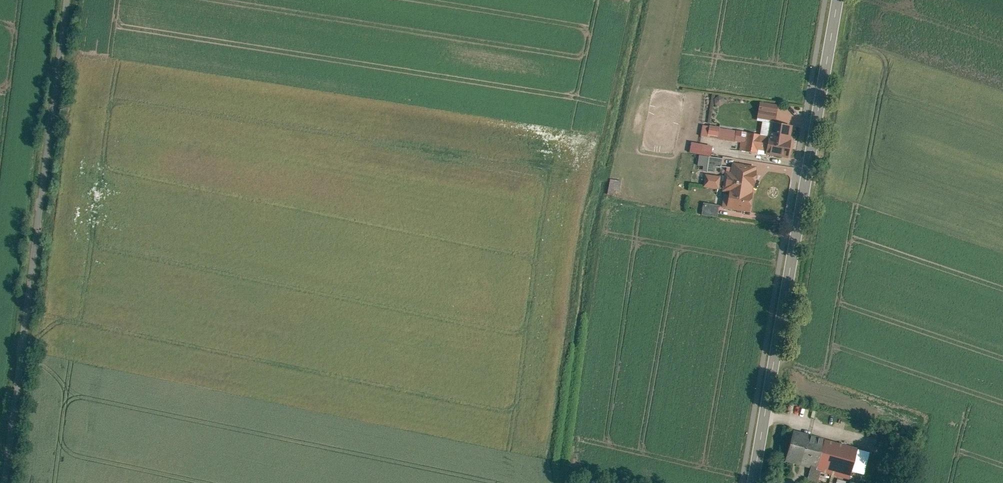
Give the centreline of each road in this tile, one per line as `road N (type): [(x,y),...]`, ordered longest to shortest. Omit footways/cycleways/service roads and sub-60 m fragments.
road 1 (tertiary): [(837,0),(746,482)]
road 2 (unclassified): [(59,0),(0,470)]

